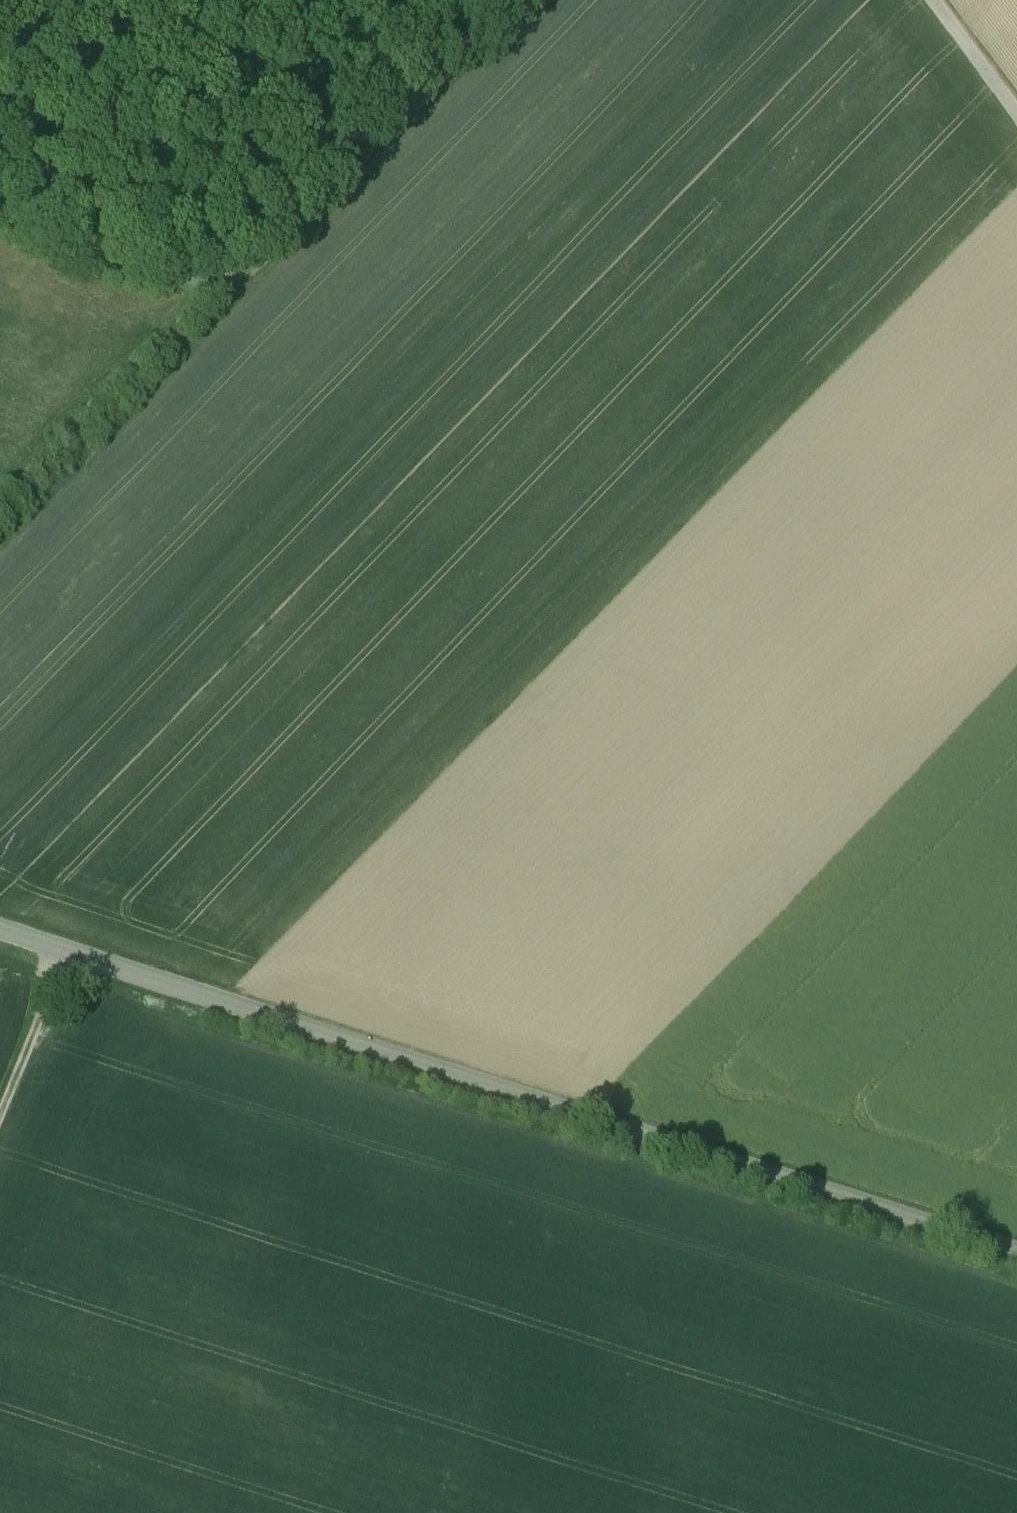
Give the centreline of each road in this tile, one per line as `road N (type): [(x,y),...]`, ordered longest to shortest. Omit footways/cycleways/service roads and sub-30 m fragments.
road 1 (unclassified): [(0,932),(1016,1254)]
road 2 (track): [(518,0),(267,258),(238,277),(207,281),(146,268),(0,205)]
road 3 (track): [(0,1112),(60,955)]
road 4 (track): [(1016,114),(933,0)]

